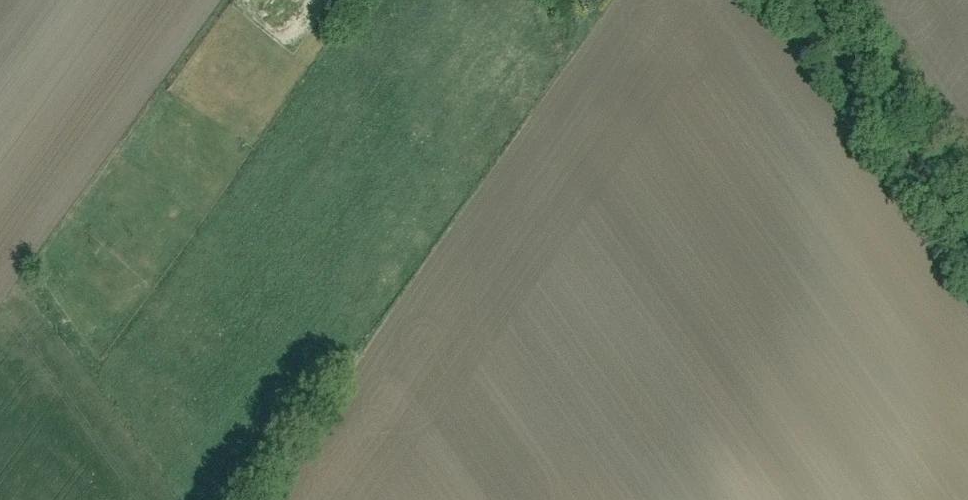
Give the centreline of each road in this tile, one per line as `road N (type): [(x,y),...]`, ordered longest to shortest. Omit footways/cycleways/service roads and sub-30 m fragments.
road 1 (residential): [(967,228),(806,0)]

